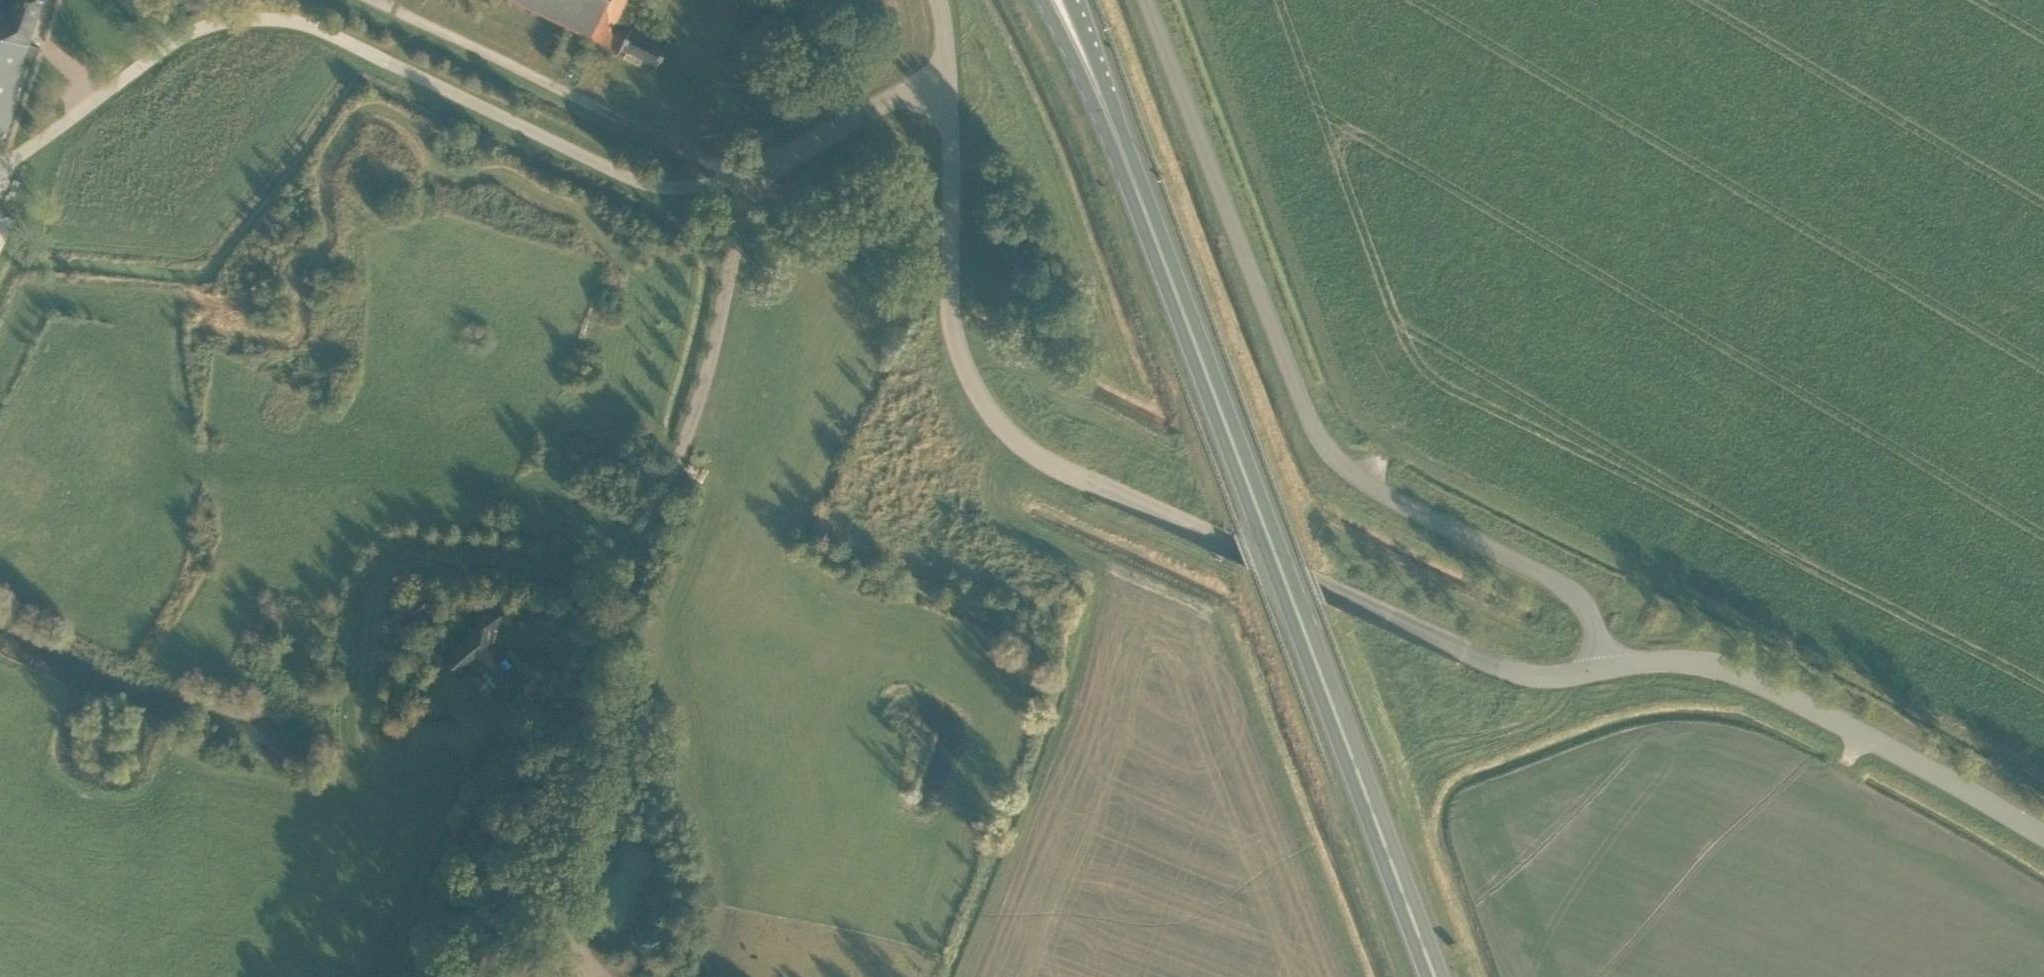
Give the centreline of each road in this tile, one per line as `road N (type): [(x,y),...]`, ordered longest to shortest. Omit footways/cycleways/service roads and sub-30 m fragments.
road 1 (unclassified): [(1607,667),(1567,675),(1516,671),(1464,651),(1096,484),(1017,437),(983,396),(954,330),(945,85)]
road 2 (unclassified): [(1607,667),(1595,618),(1574,591),(1369,485),(1318,434),(1145,0)]
road 3 (trunk): [(1435,976),(1134,185)]
road 4 (unclassified): [(749,176),(697,186),(641,181),(326,32),(258,17),(171,41),(23,149)]
road 5 (unclassified): [(609,632),(709,366),(749,176)]
road 6 (unclassified): [(2043,833),(1766,682),(1682,662),(1607,667)]
road 7 (unclassified): [(749,176),(915,89),(945,85)]
road 8 (trunk): [(1043,0),(1134,185)]
road 9 (trunk): [(1134,185),(1069,0)]

